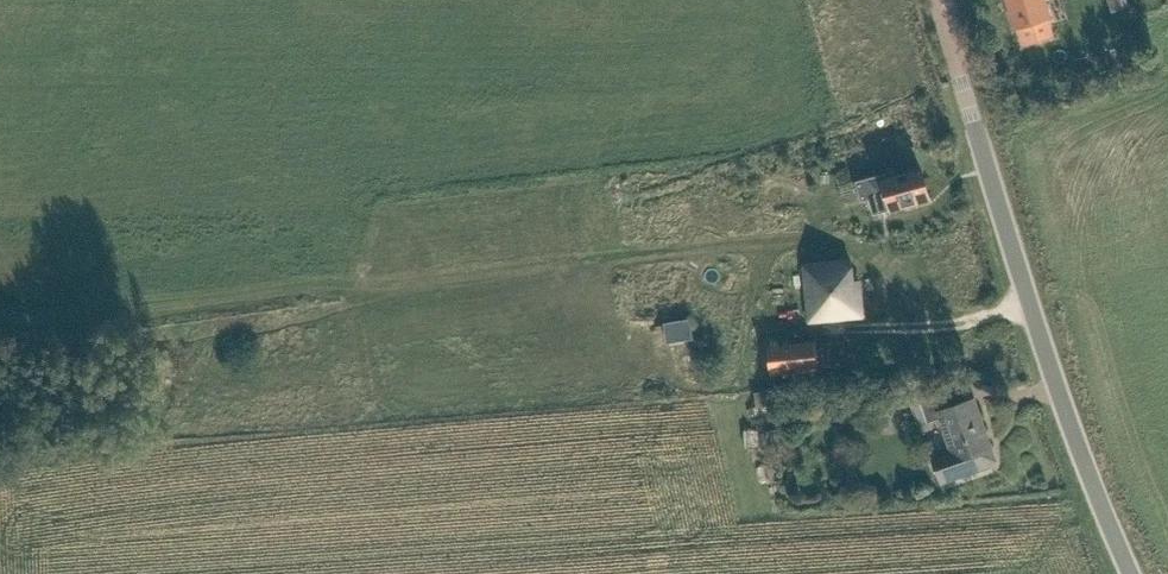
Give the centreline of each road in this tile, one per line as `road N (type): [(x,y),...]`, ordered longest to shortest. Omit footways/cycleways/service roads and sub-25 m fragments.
road 1 (unclassified): [(1130,573),(1069,421),(939,0)]

